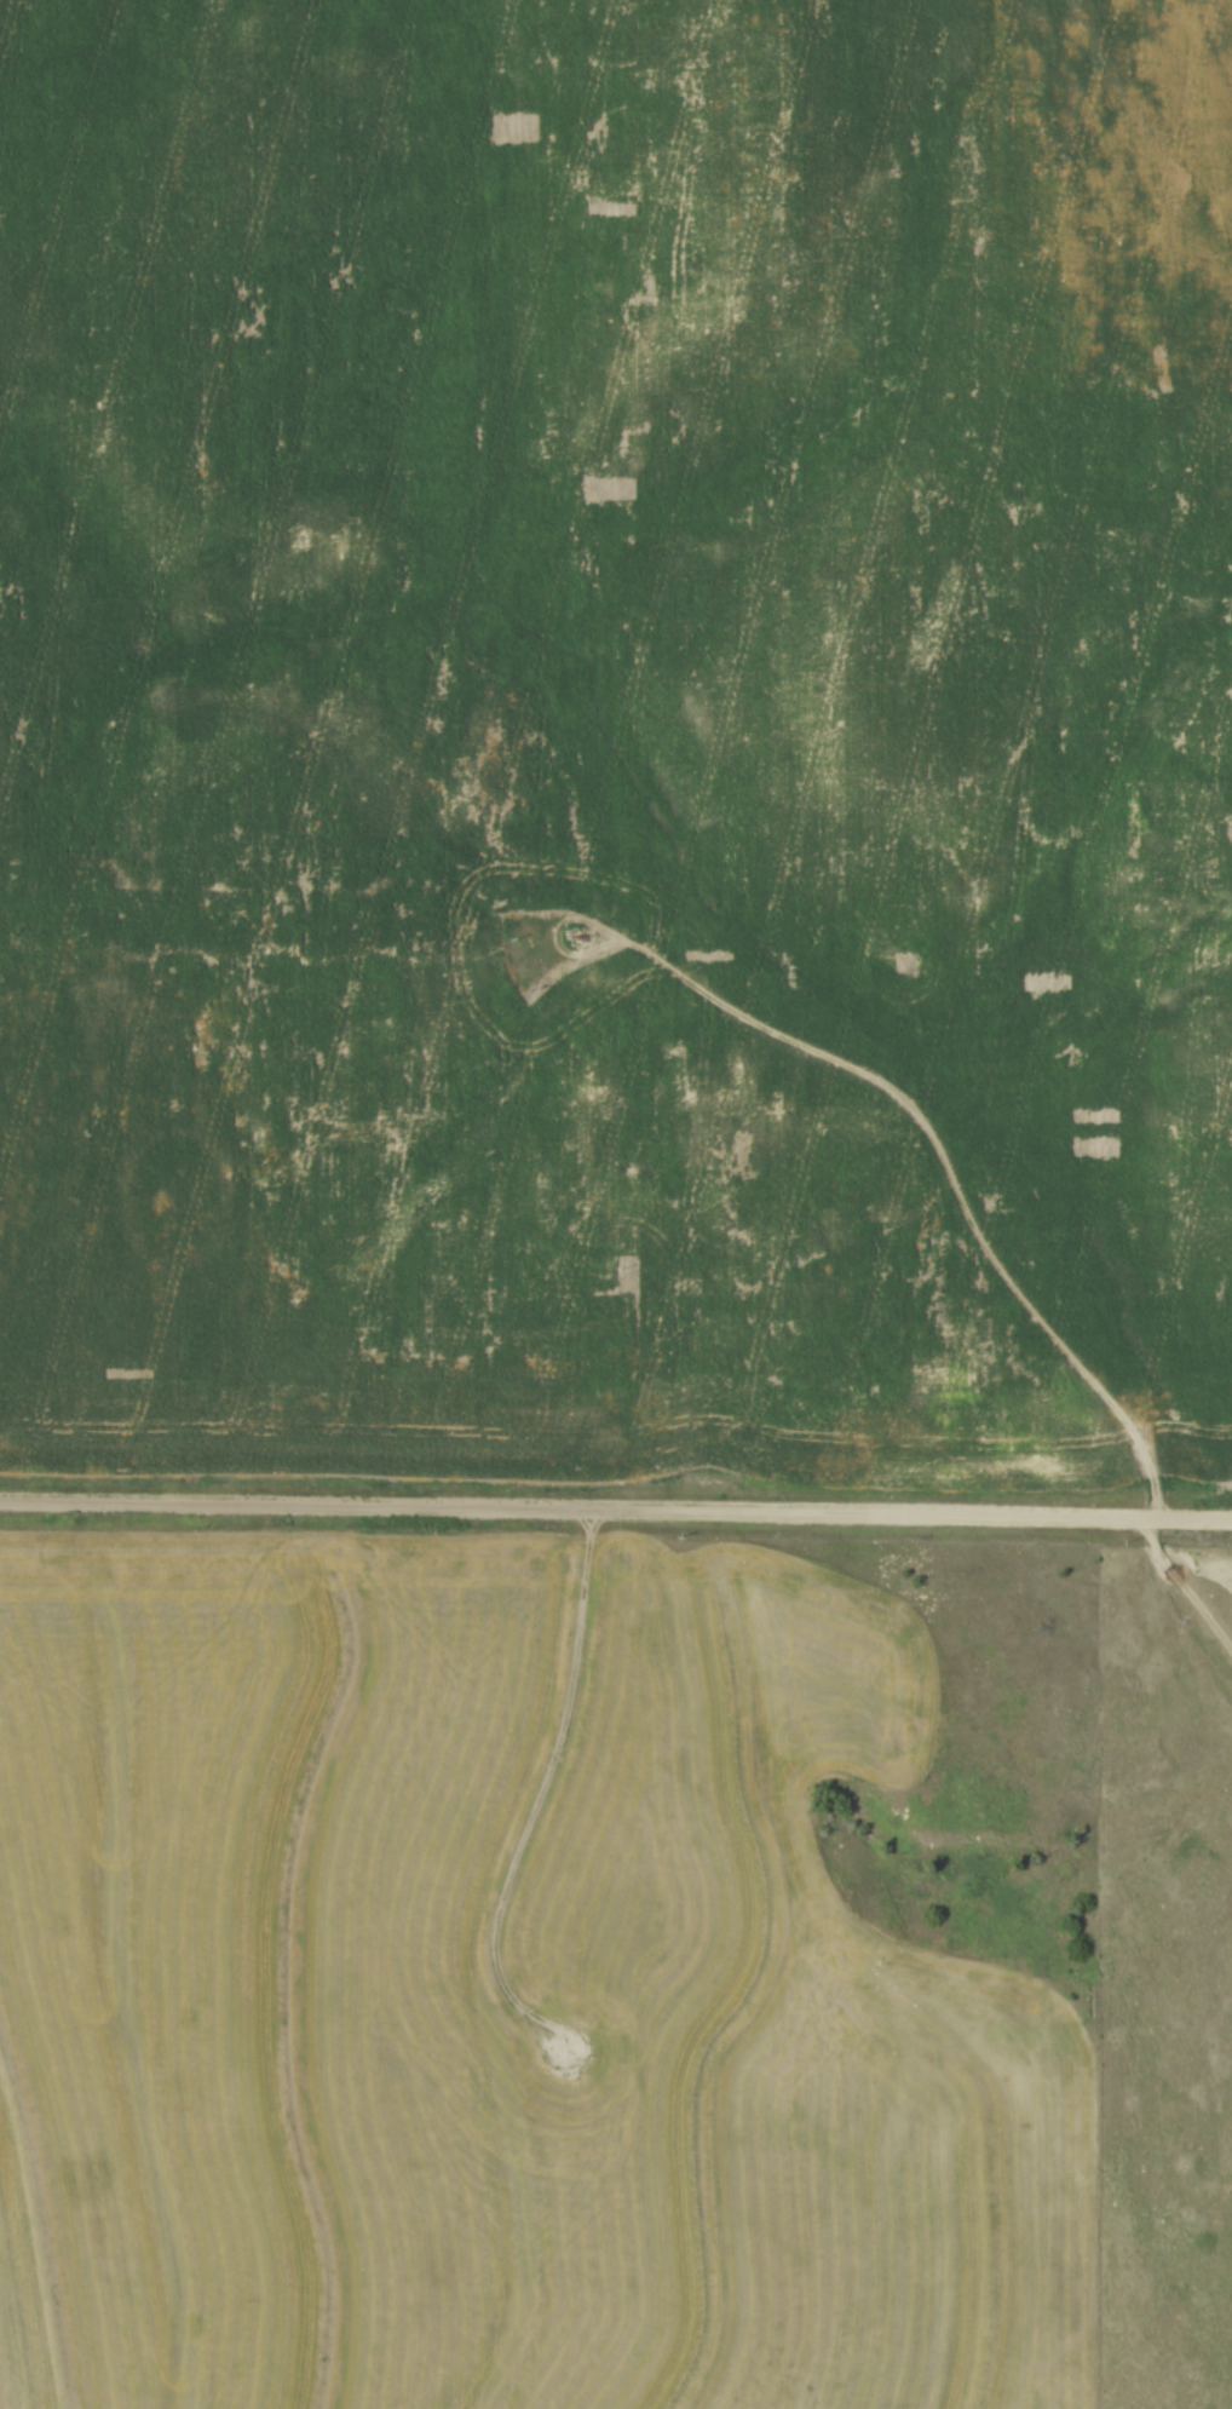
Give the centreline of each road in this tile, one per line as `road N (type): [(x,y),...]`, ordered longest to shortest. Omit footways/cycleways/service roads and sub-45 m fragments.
road 1 (residential): [(1231,1516),(0,1496)]

